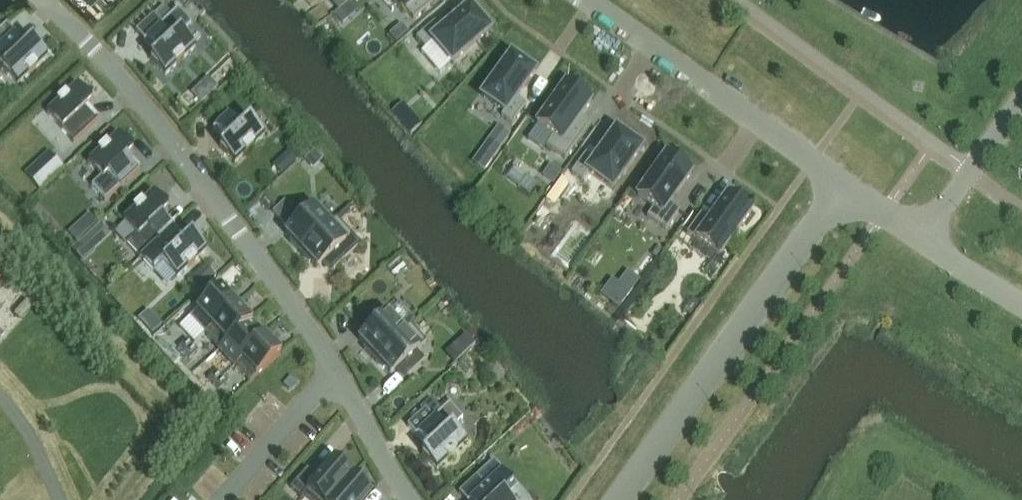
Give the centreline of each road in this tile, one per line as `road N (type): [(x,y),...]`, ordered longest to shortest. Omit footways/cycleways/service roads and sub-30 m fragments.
road 1 (residential): [(335,371),(144,105),(42,0)]
road 2 (unclassified): [(617,499),(843,186)]
road 3 (residential): [(843,186),(589,0)]
road 4 (residential): [(921,238),(1021,98)]
road 5 (residential): [(335,371),(223,499)]
road 6 (residential): [(409,499),(335,371)]

